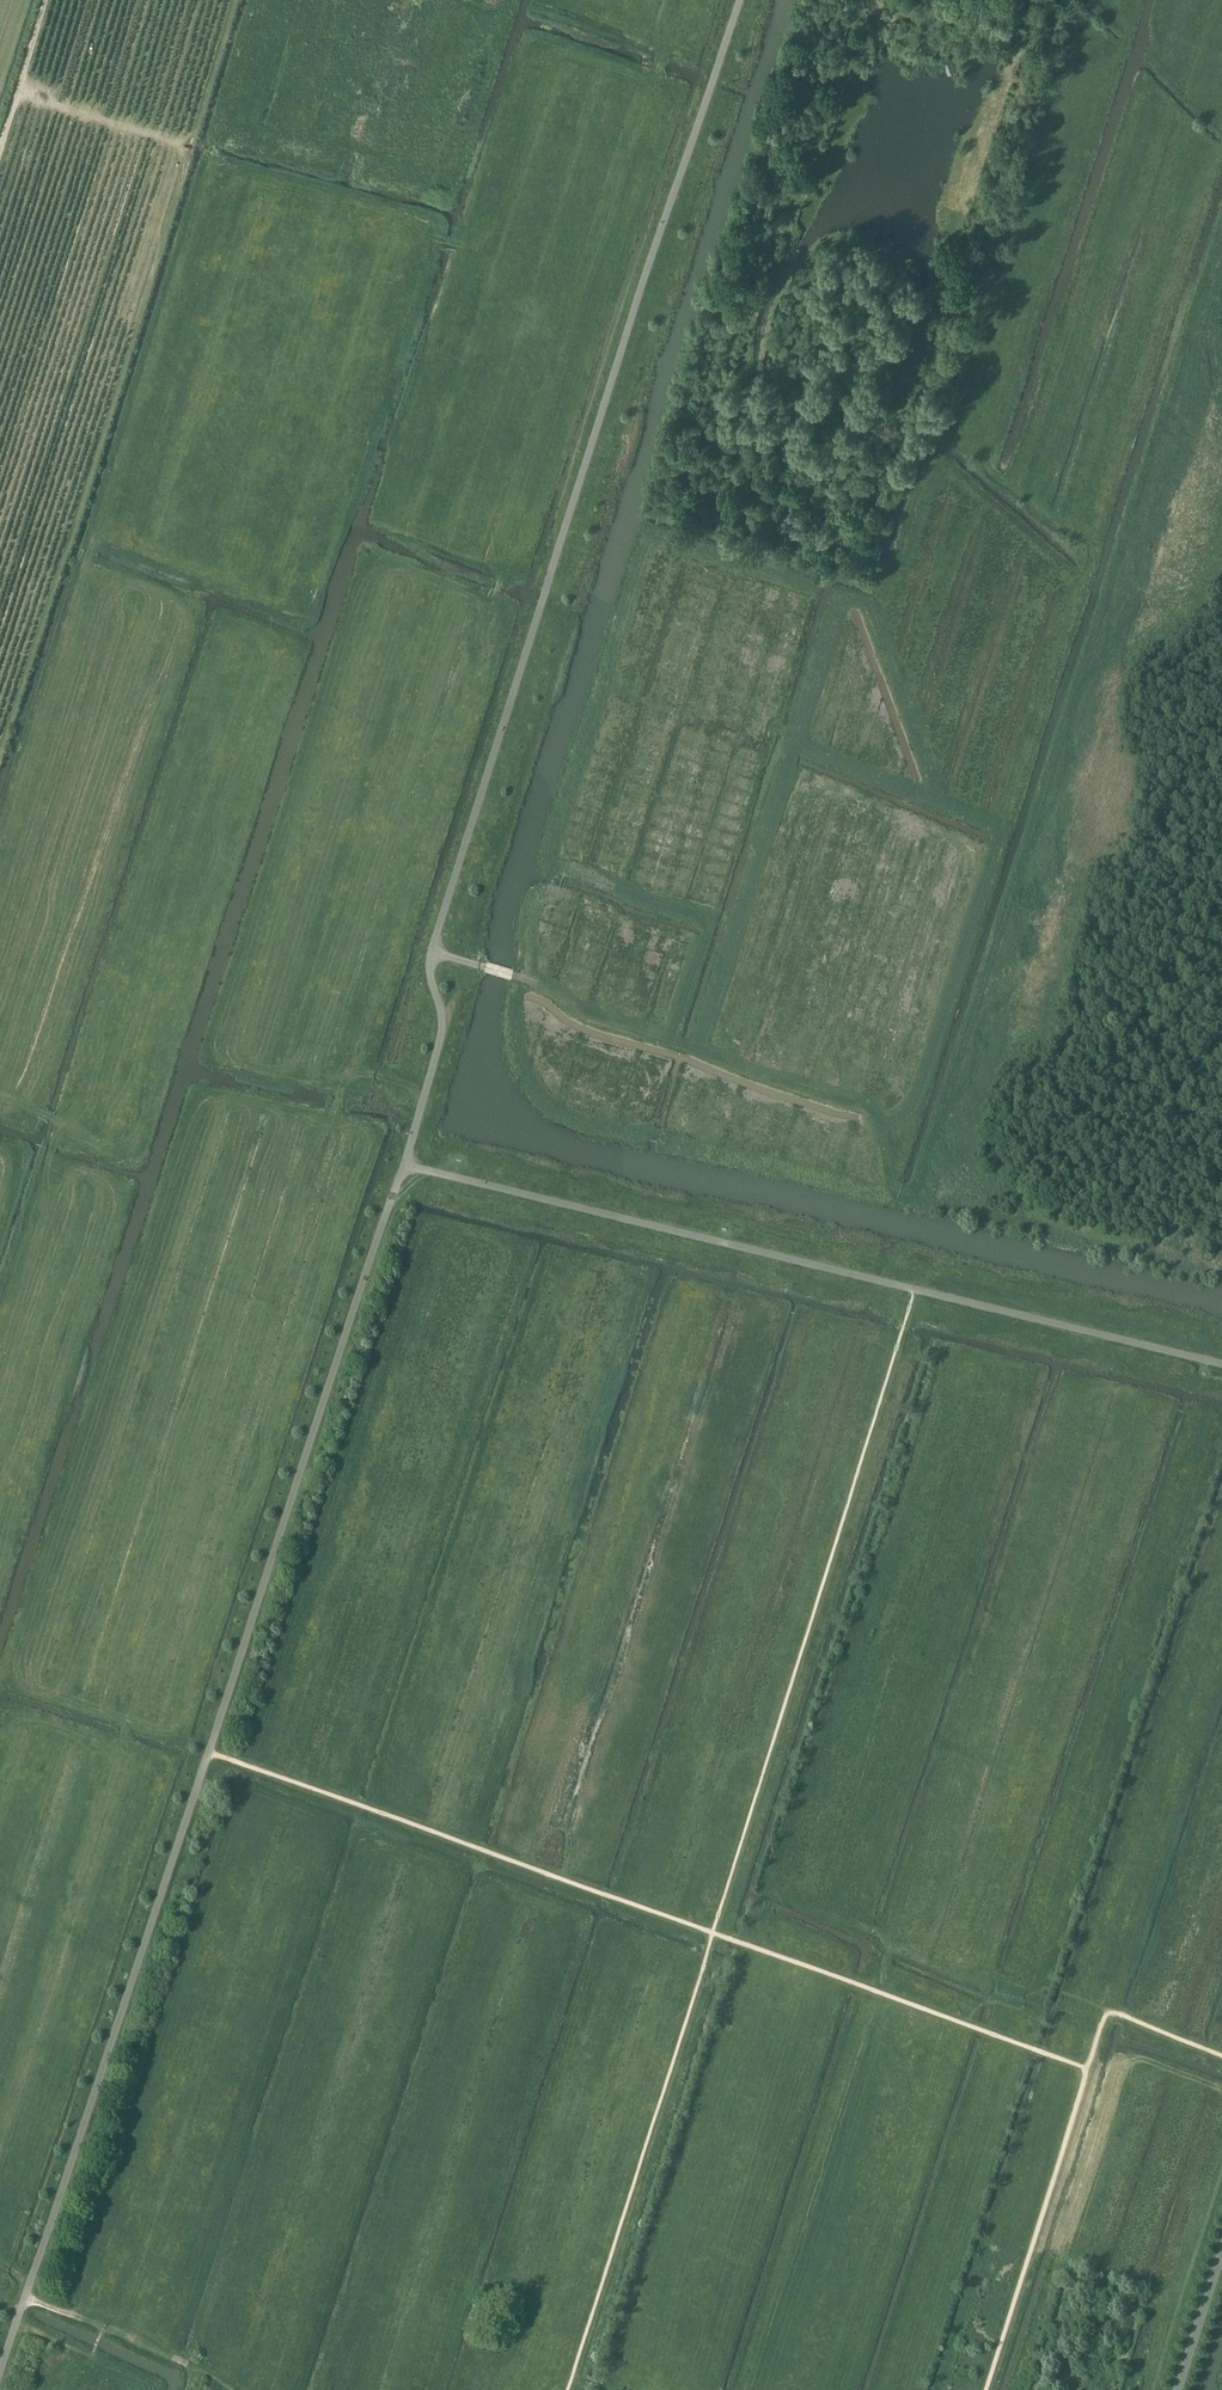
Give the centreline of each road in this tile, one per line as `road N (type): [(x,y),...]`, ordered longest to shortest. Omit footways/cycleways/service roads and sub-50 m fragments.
road 1 (track): [(432,953),(518,980),(590,1018),(869,1108)]
road 2 (track): [(985,2389),(1104,2015)]
road 3 (track): [(0,153),(45,0)]

